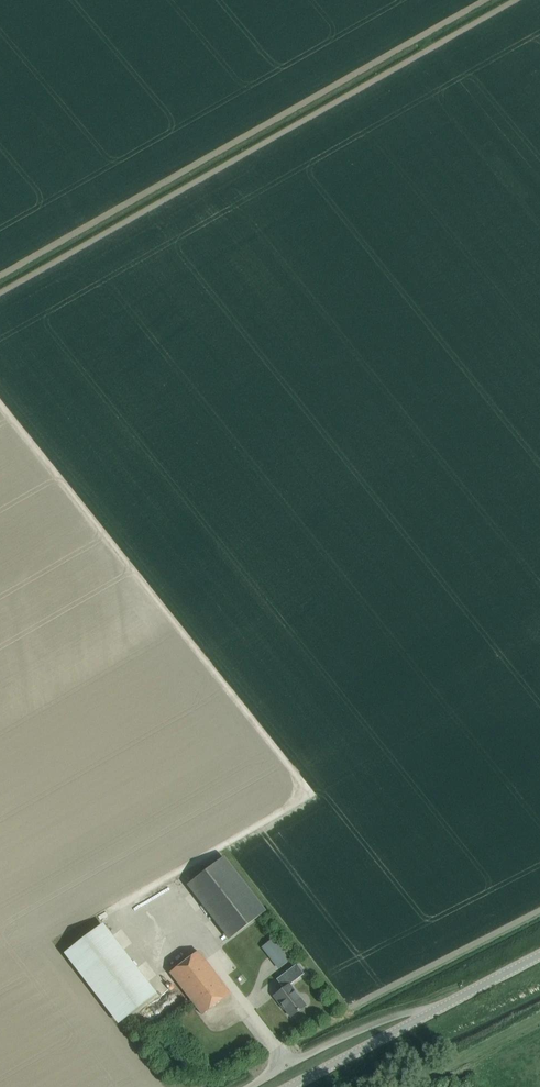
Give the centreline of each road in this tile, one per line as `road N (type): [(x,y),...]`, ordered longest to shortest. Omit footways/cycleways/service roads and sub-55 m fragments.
road 1 (tertiary): [(295,1086),(539,958)]

